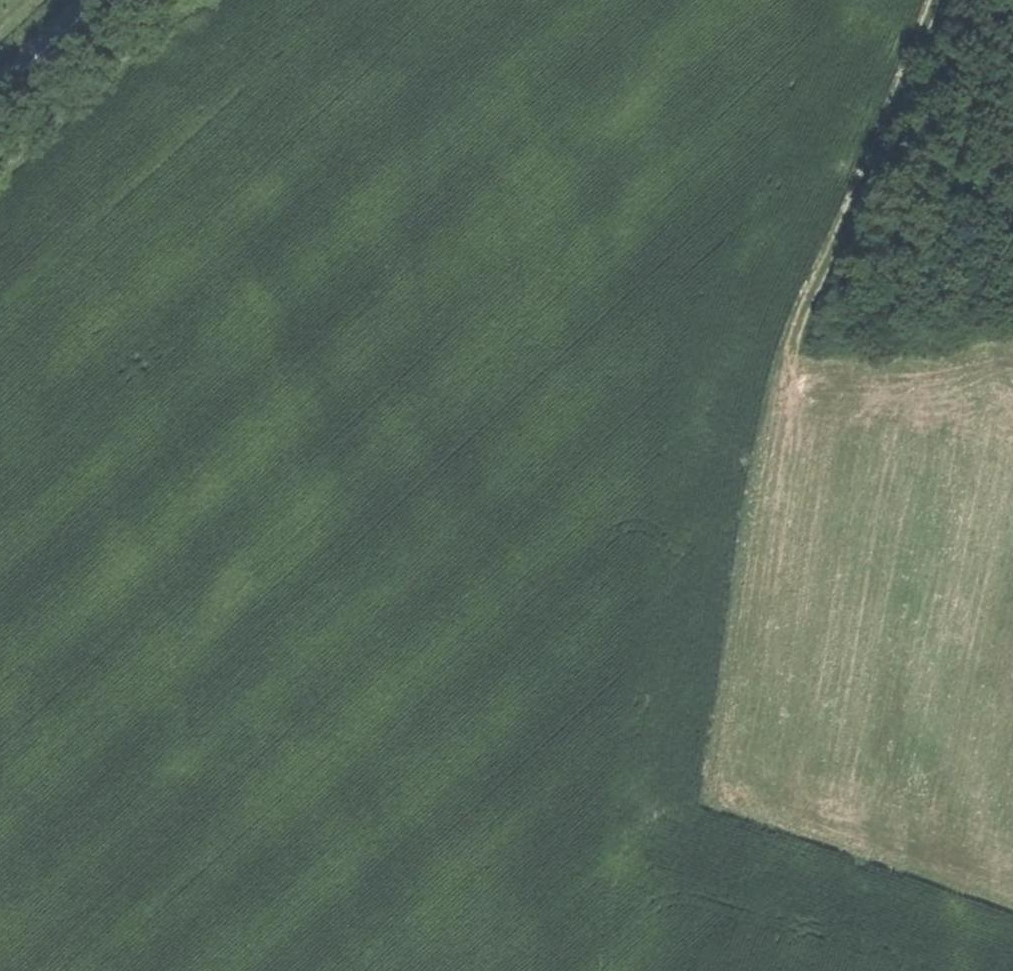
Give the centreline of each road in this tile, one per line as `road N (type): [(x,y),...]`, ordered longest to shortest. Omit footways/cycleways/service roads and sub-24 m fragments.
road 1 (secondary): [(0,94),(102,0)]

